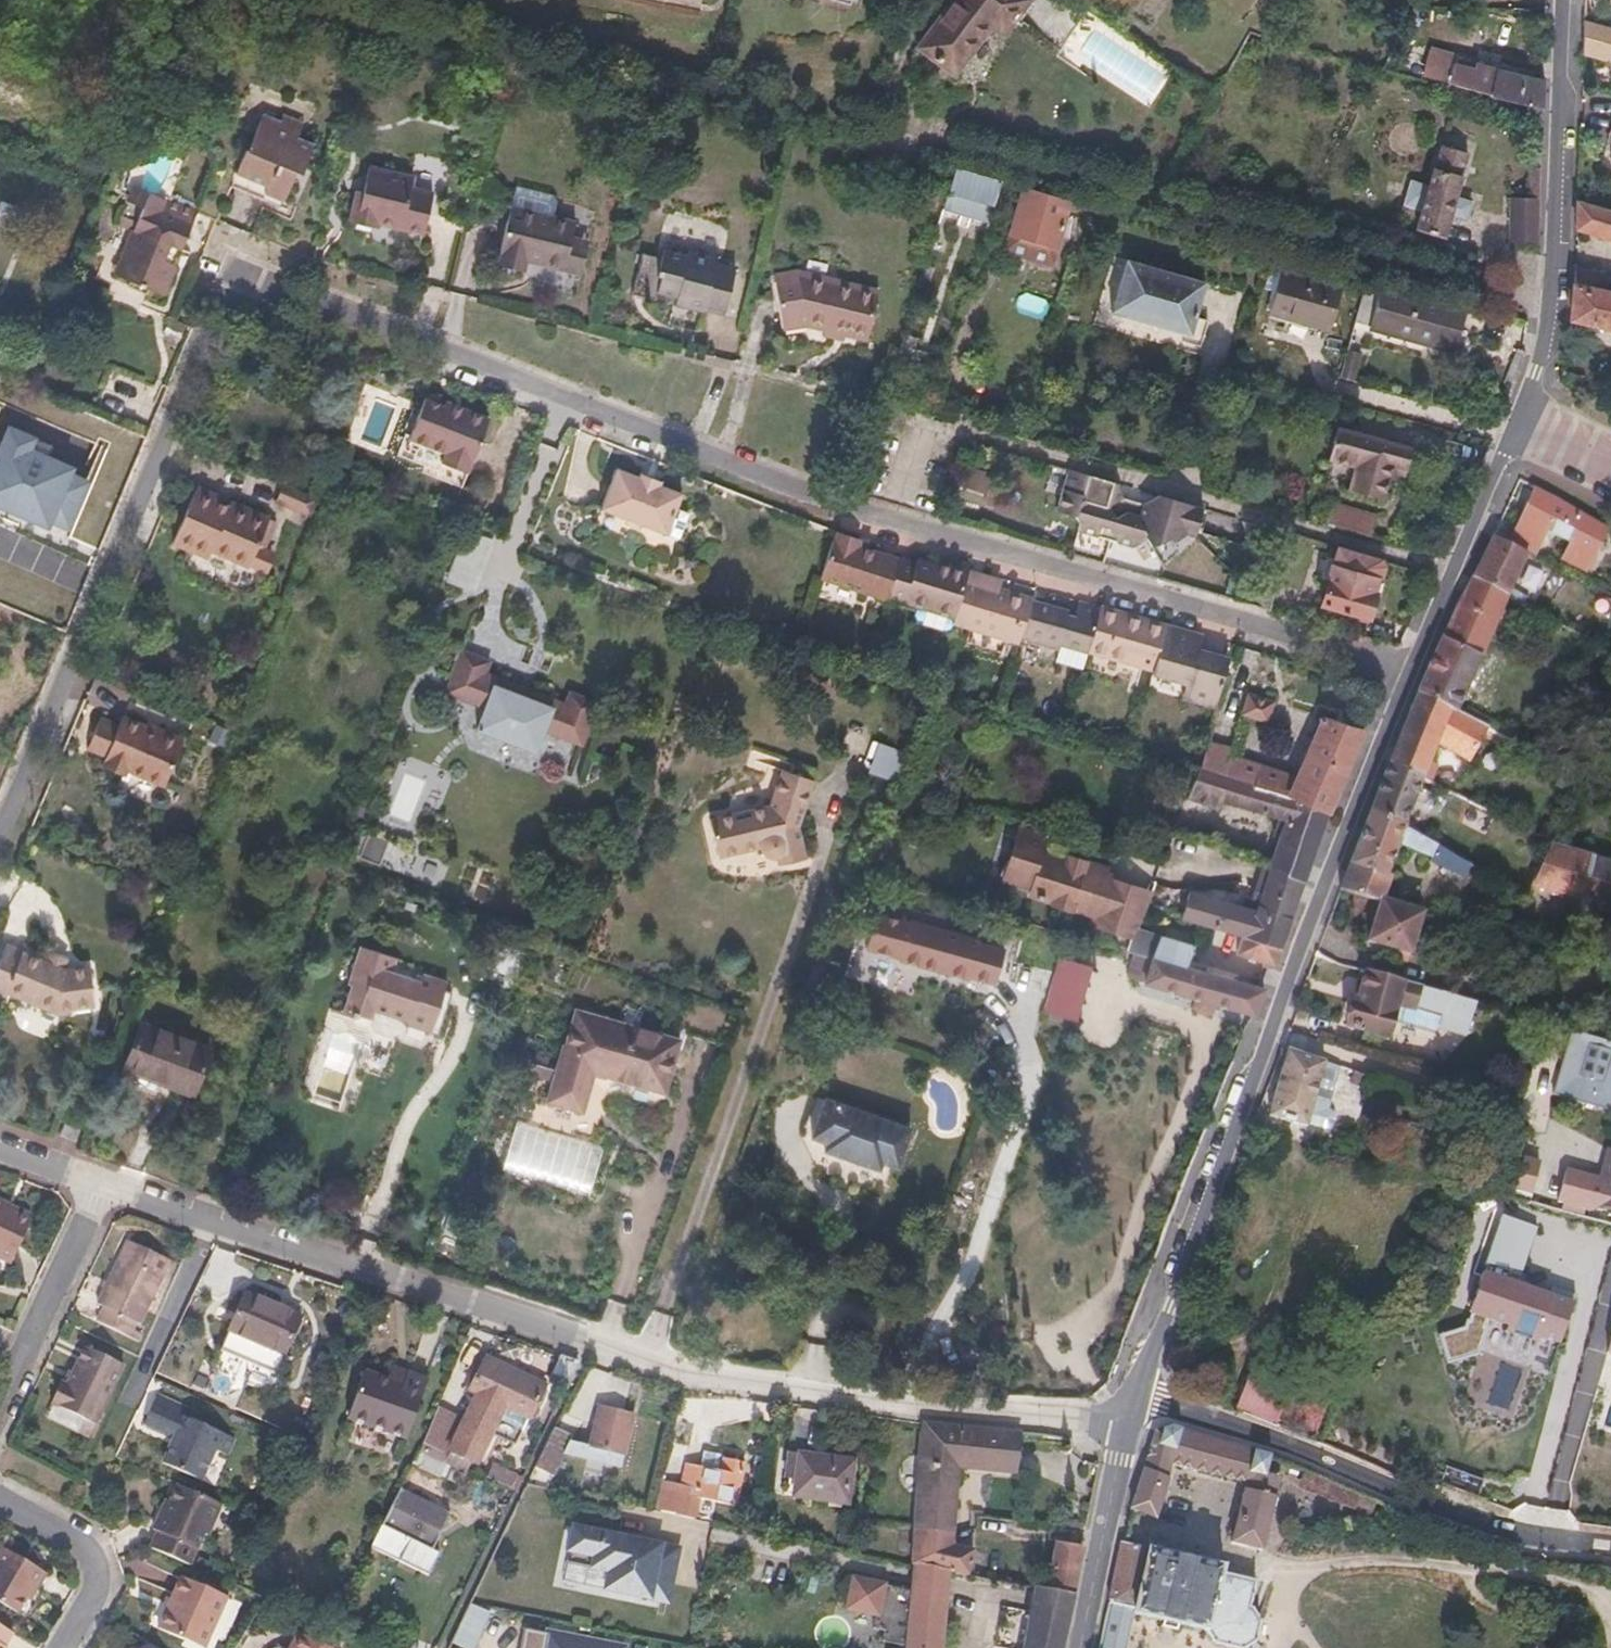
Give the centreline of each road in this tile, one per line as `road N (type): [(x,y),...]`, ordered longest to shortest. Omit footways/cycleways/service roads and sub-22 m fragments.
road 1 (residential): [(0,836),(236,272),(821,504),(1411,673)]
road 2 (residential): [(1127,1424),(960,1412),(698,1375),(106,1180)]
road 3 (tertiary): [(1135,1402),(1307,929),(1411,673)]
road 4 (residential): [(1610,1547),(1527,1536),(1184,1409),(1135,1402)]
road 5 (tertiary): [(1517,423),(1549,316),(1561,0)]
road 6 (tertiary): [(1411,673),(1517,423)]
road 7 (residential): [(106,1180),(0,1406)]
road 8 (tertiary): [(1083,1647),(1127,1424)]
road 9 (residential): [(0,1501),(88,1546),(100,1573),(95,1601),(69,1647)]

